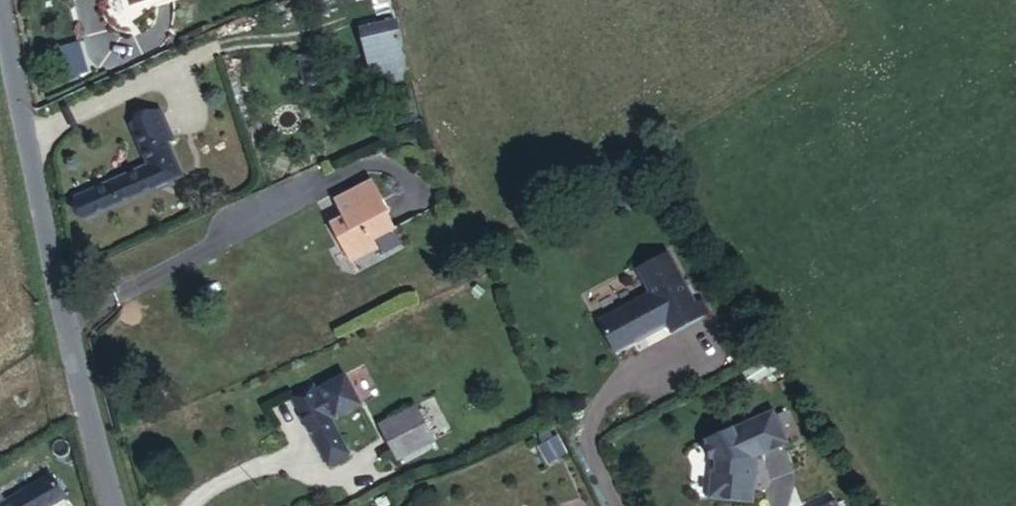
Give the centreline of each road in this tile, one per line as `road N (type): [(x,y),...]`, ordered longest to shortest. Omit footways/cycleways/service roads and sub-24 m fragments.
road 1 (unclassified): [(0,7),(113,505)]

